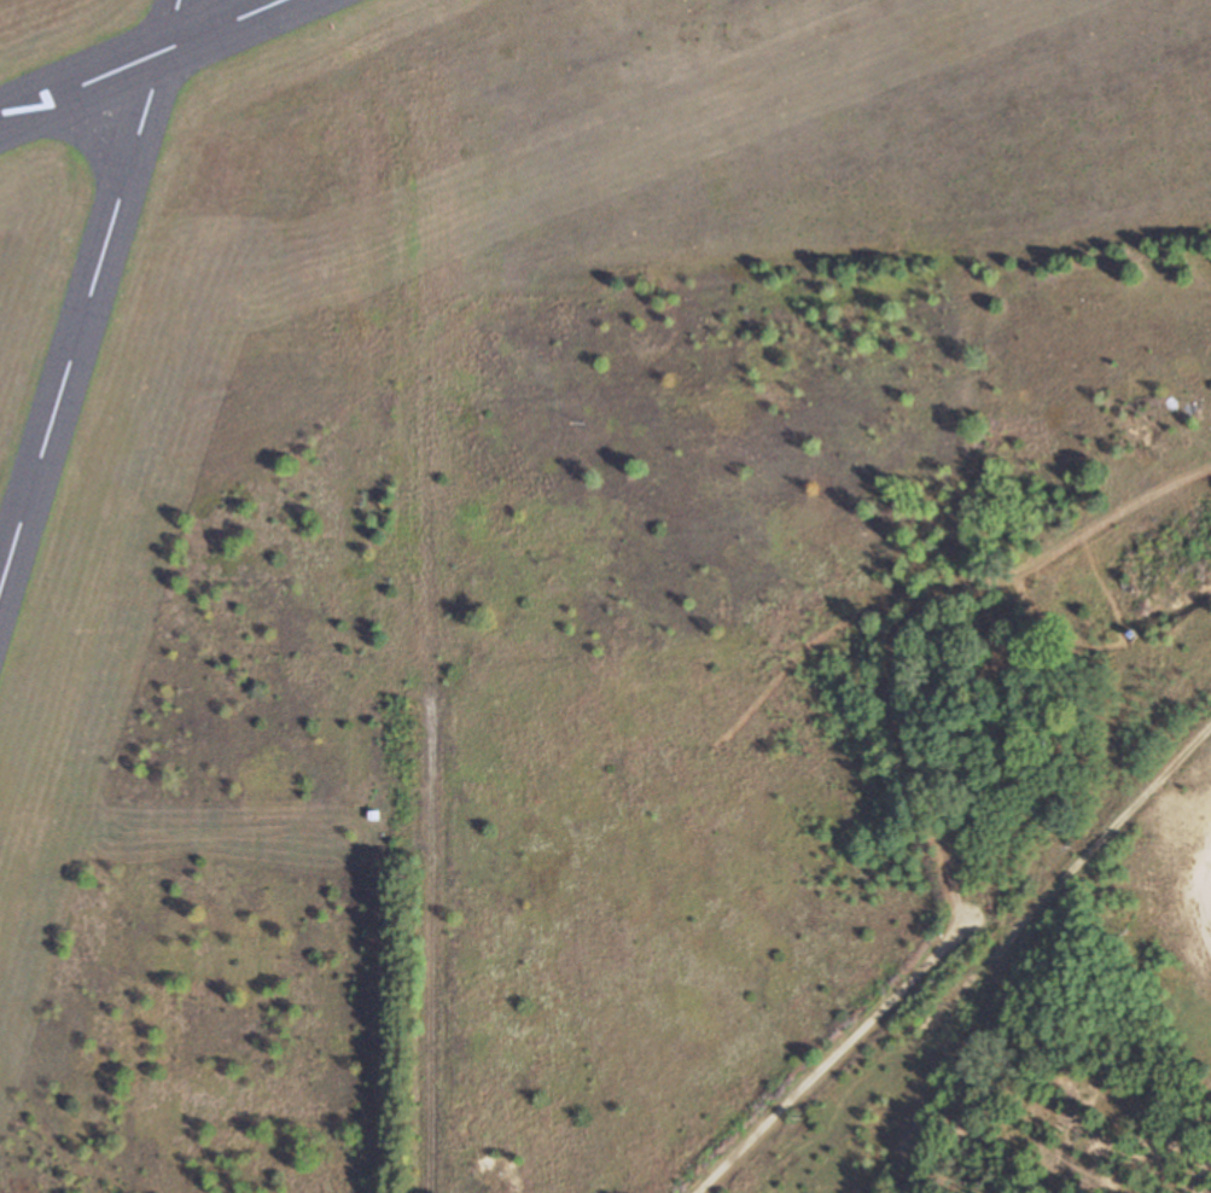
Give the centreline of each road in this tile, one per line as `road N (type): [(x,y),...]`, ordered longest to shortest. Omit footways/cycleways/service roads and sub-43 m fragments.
road 1 (residential): [(434,1192),(433,700)]
road 2 (residential): [(695,1192),(966,925)]

